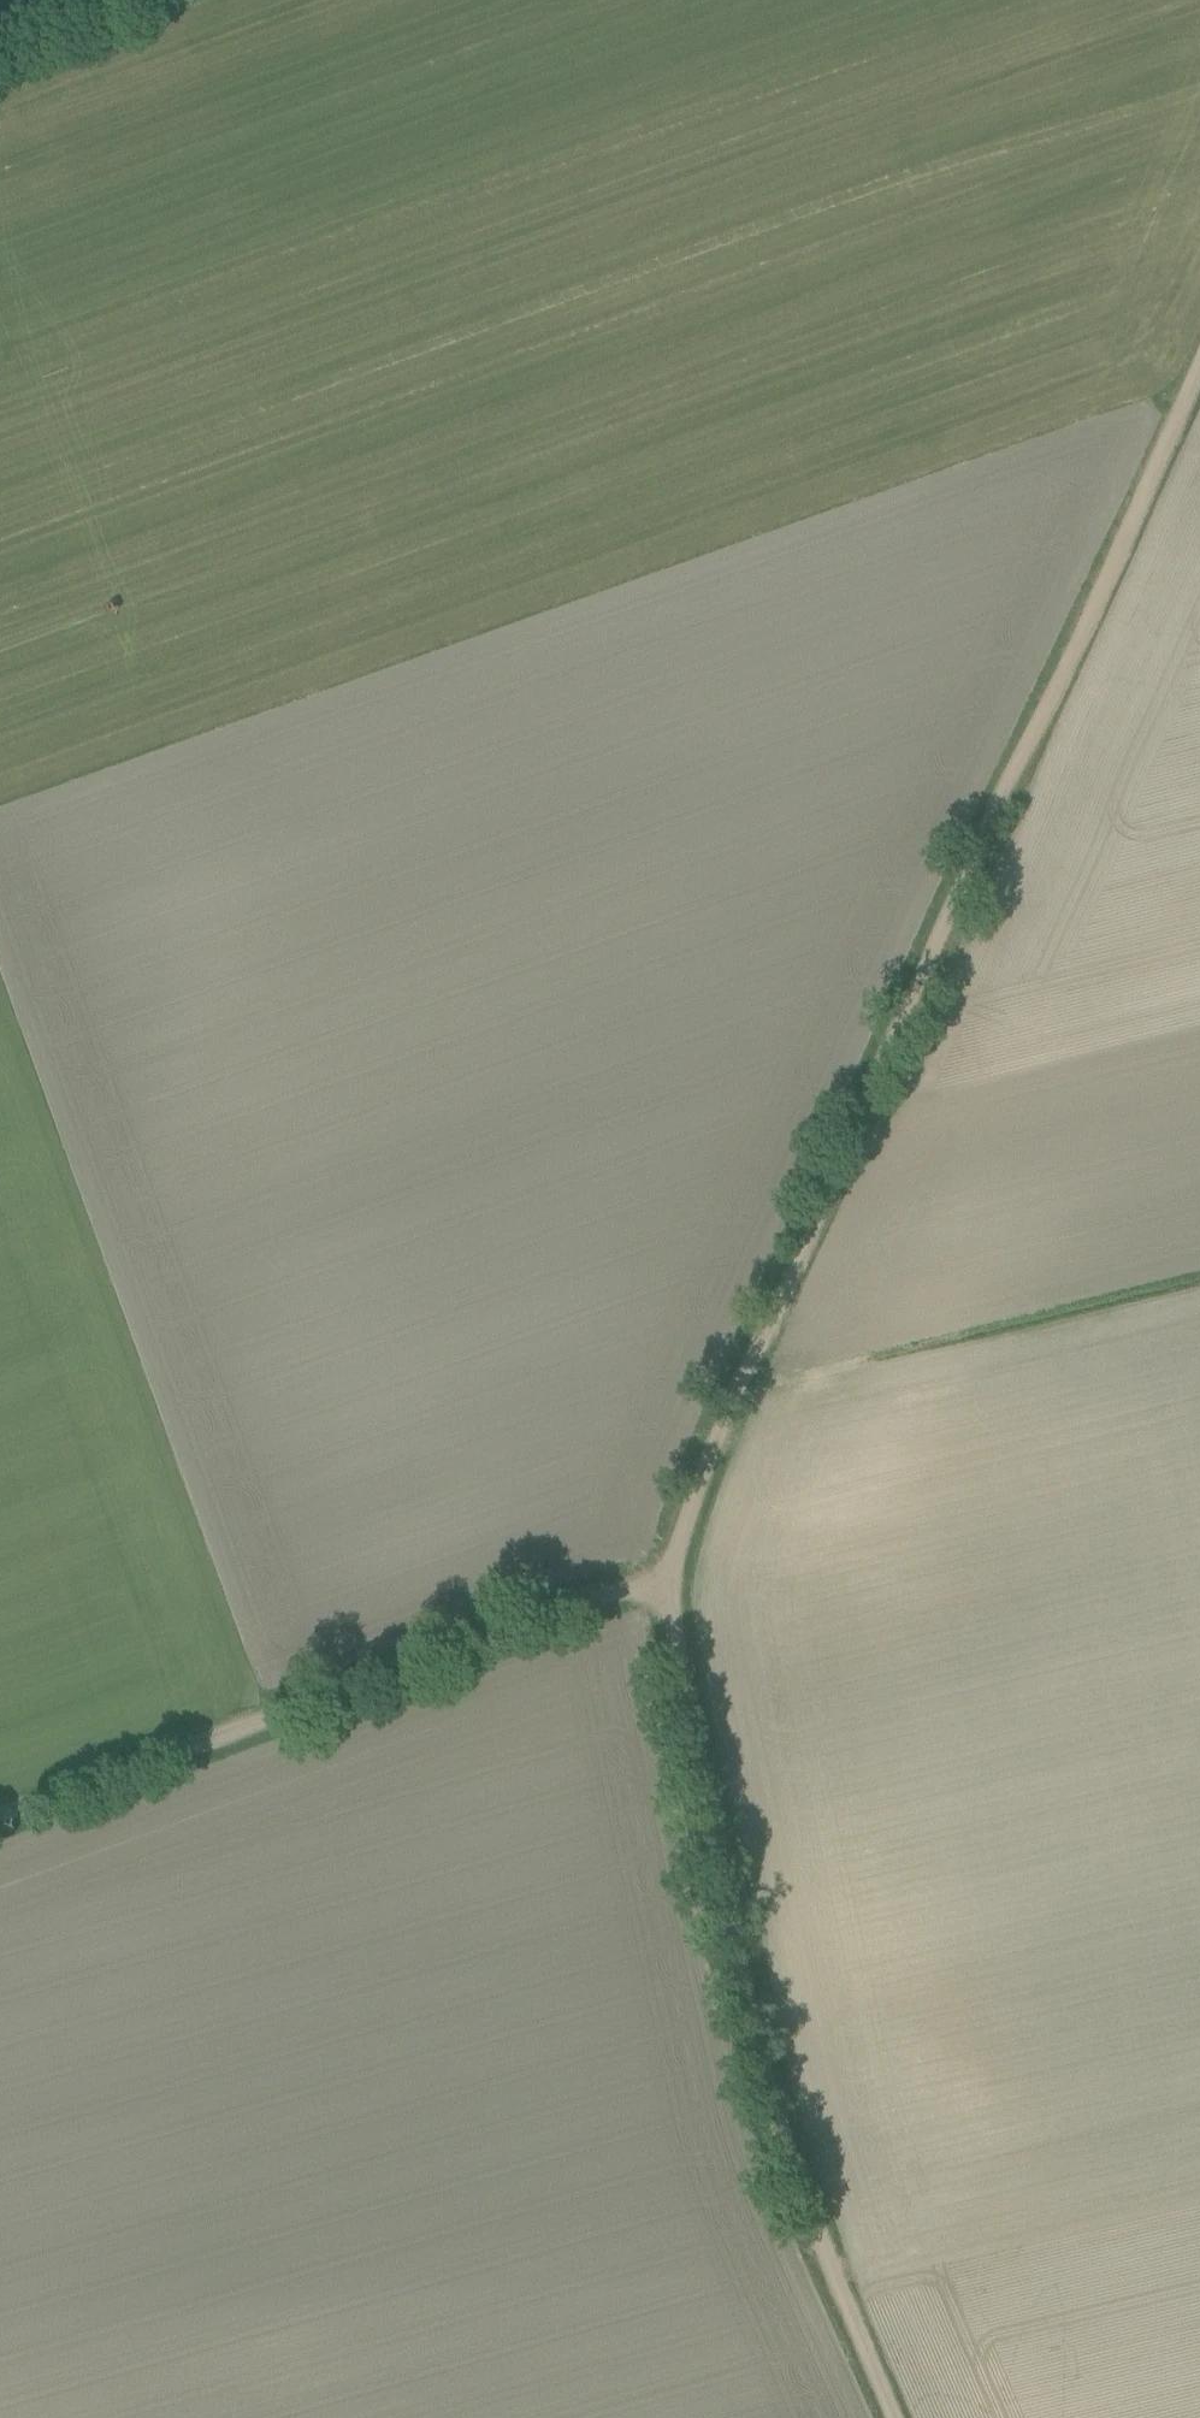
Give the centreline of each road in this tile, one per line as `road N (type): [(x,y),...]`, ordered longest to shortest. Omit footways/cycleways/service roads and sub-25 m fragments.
road 1 (track): [(1199,366),(726,1412),(660,1590),(772,2113),(893,2417)]
road 2 (track): [(660,1590),(589,1602),(0,1816)]
road 3 (unclassified): [(0,49),(136,0)]

